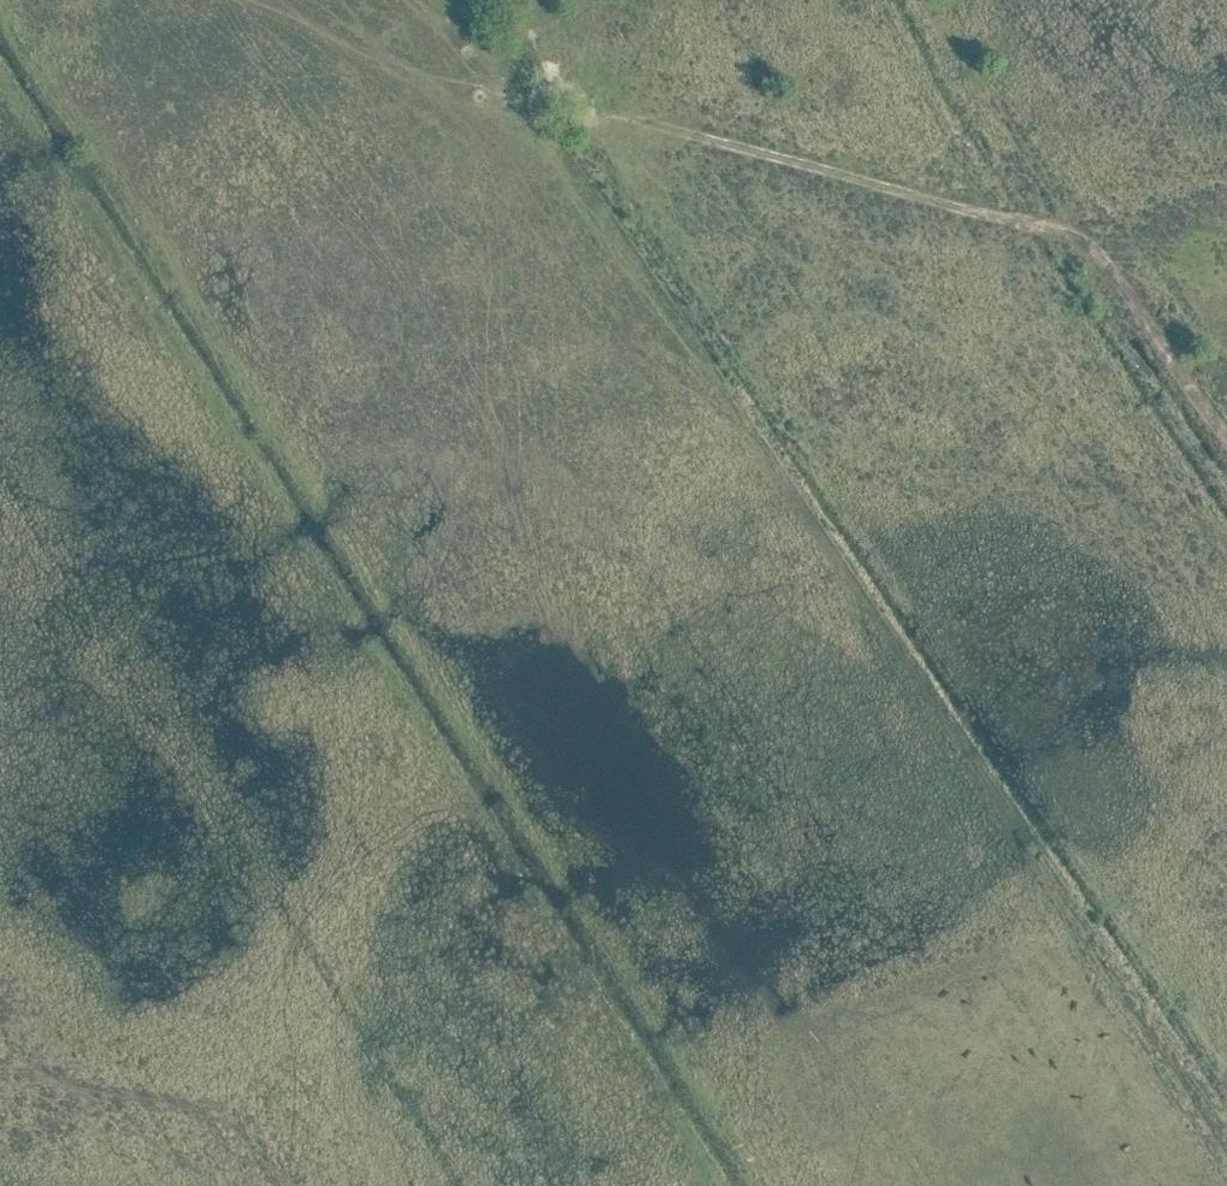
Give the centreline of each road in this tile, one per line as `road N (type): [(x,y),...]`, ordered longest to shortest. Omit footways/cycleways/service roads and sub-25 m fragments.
road 1 (track): [(425,0),(519,83),(1067,234),(1226,470)]
road 2 (track): [(927,0),(1067,234)]

